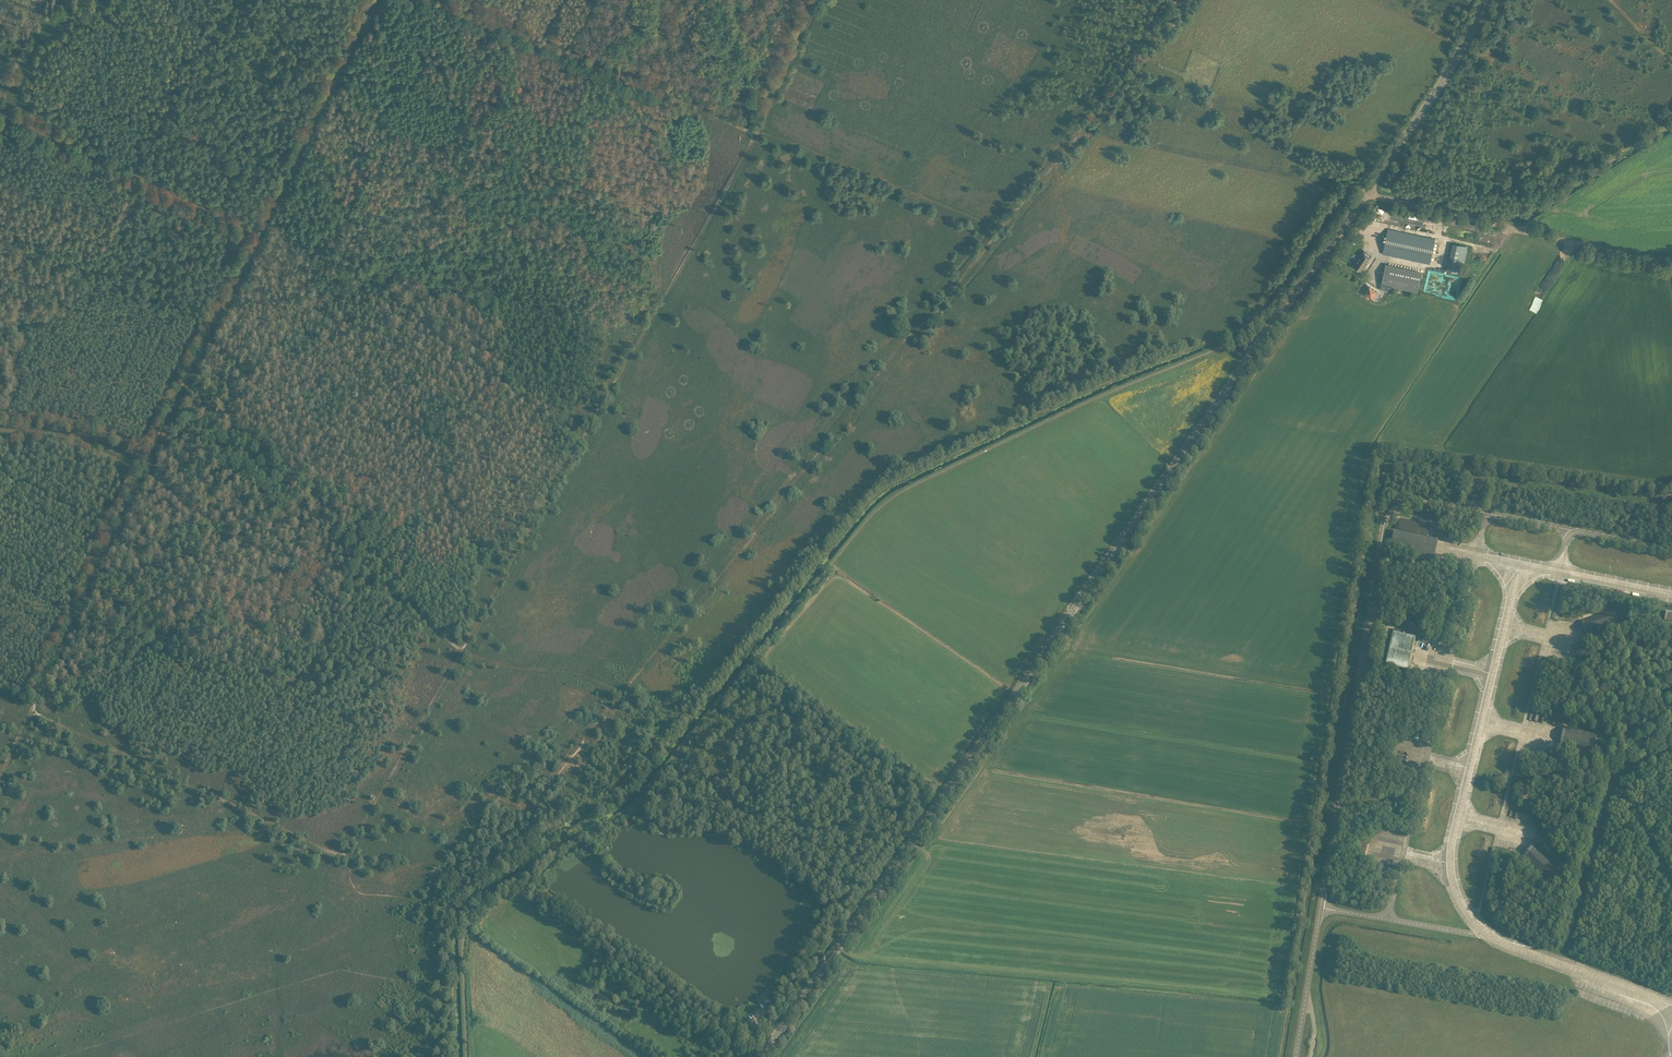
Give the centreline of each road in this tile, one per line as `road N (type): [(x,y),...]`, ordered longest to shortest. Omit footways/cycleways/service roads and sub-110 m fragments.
road 1 (track): [(344,856),(28,710),(260,232),(0,115)]
road 2 (unclassified): [(1296,1056),(1386,520),(1419,500),(1569,530)]
road 3 (track): [(757,133),(462,652)]
road 4 (track): [(462,652),(387,593),(228,542),(111,450),(0,433)]
road 5 (tertiary): [(1053,639),(761,1056)]
road 6 (tertiary): [(1250,361),(1433,99),(1486,0)]
road 7 (track): [(431,0),(757,133)]
road 8 (track): [(1671,258),(1526,233),(1369,190)]
road 9 (tertiary): [(1250,361),(1092,583)]
road 10 (track): [(374,0),(260,232)]
road 11 (track): [(462,652),(344,856)]
road 12 (track): [(815,0),(757,133)]
road 13 (track): [(1080,132),(1001,229)]

